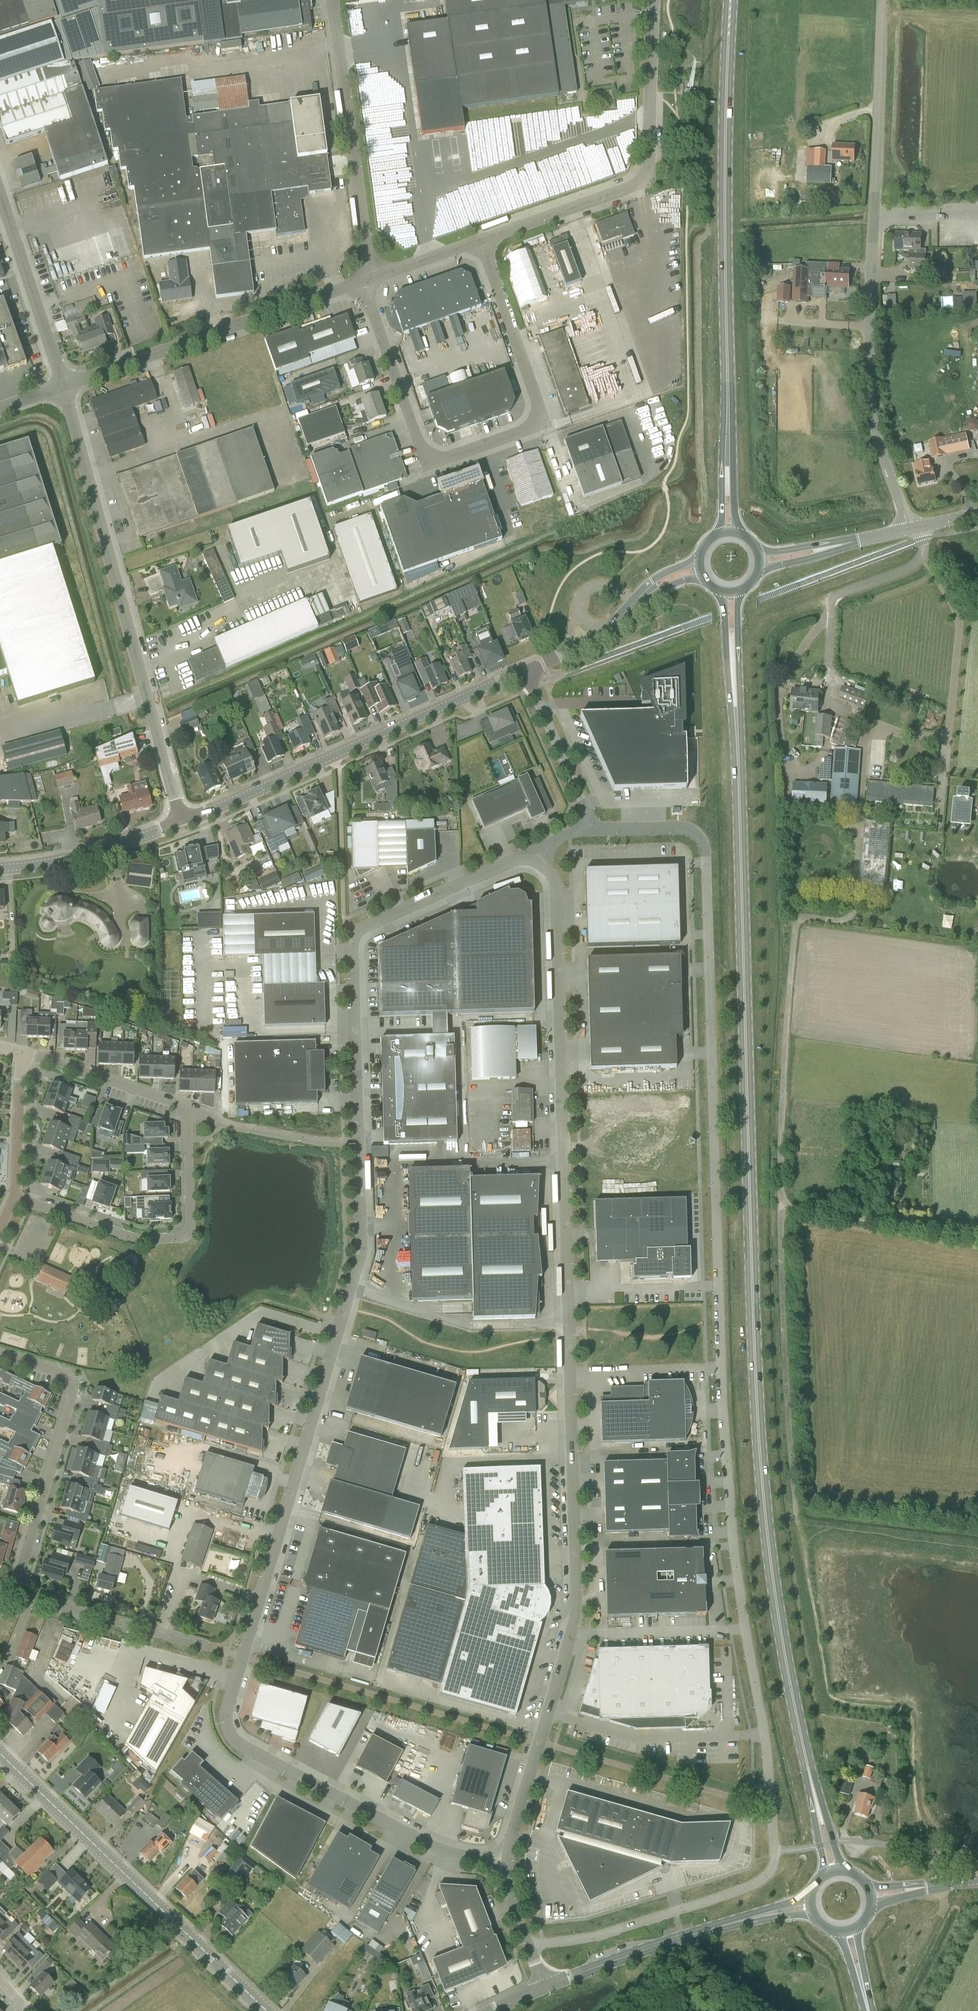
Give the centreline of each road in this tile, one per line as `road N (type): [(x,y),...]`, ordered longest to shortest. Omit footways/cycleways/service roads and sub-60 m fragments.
road 1 (unclassified): [(529,1948),(599,1936),(741,1890),(766,1876),(775,1857),(721,1401),(705,850),(680,828),(587,830)]
road 2 (unclassified): [(507,1862),(422,1842),(241,1746),(225,1716),(360,1255),(353,939),(365,926),(507,863),(536,860)]
road 3 (primary): [(733,667),(759,1441),(776,1599),(812,1786)]
road 4 (unclassified): [(507,1862),(577,1611),(556,889),(536,860)]
road 5 (unclassified): [(908,529),(875,428),(869,375),(883,0)]
road 6 (unclassified): [(362,281),(426,465),(456,455),(545,424),(482,240)]
road 7 (unclassified): [(182,822),(63,387)]
road 8 (primary): [(727,439),(731,0)]
road 9 (tertiary): [(182,822),(524,671)]
road 10 (secondary): [(0,1753),(266,2010)]
road 11 (unclassified): [(482,240),(649,181),(654,0)]
road 12 (unclassified): [(63,387),(362,281)]
road 13 (residential): [(187,1108),(192,1230),(184,1240),(132,1239),(15,1197)]
road 14 (unclassified): [(781,1209),(796,1516)]
road 15 (residential): [(13,1593),(71,1388),(60,1373),(0,1355)]
road 16 (unclassified): [(781,1209),(798,922)]
road 17 (unclassified): [(372,278),(332,0)]
road 18 (unclassified): [(63,387),(0,194)]
road 19 (residential): [(207,1648),(13,1593)]
road 20 (unclassified): [(977,1235),(781,1209)]
road 21 (secondary): [(543,1987),(730,1923)]
road 22 (tertiary): [(0,868),(77,856),(182,822)]
road 23 (residential): [(187,1108),(23,1051)]
road 24 (unclassified): [(587,830),(524,671)]
road 25 (residential): [(15,1197),(23,1051)]
road 26 (unclassified): [(831,614),(838,594),(918,560),(918,527)]

